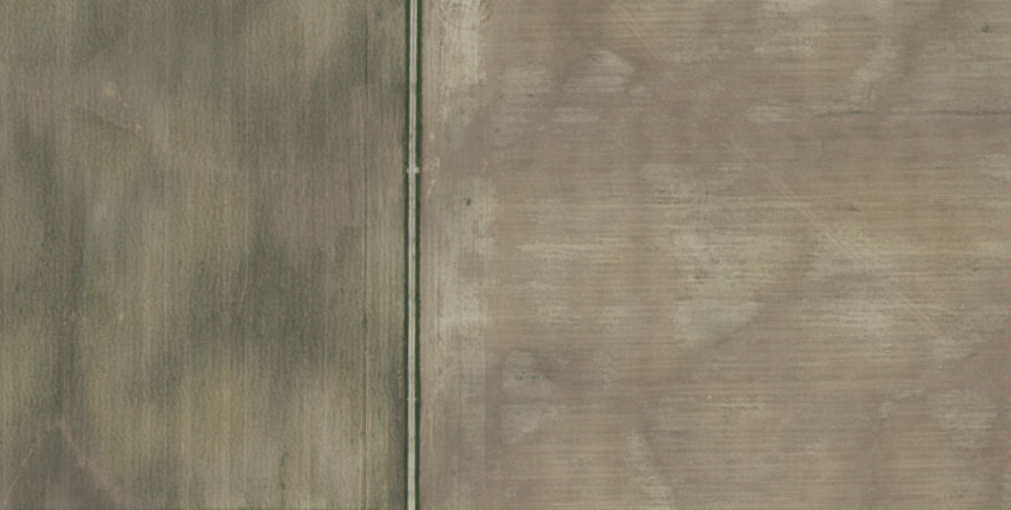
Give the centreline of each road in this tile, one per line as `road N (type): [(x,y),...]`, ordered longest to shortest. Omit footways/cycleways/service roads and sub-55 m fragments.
road 1 (residential): [(407,509),(410,0)]

